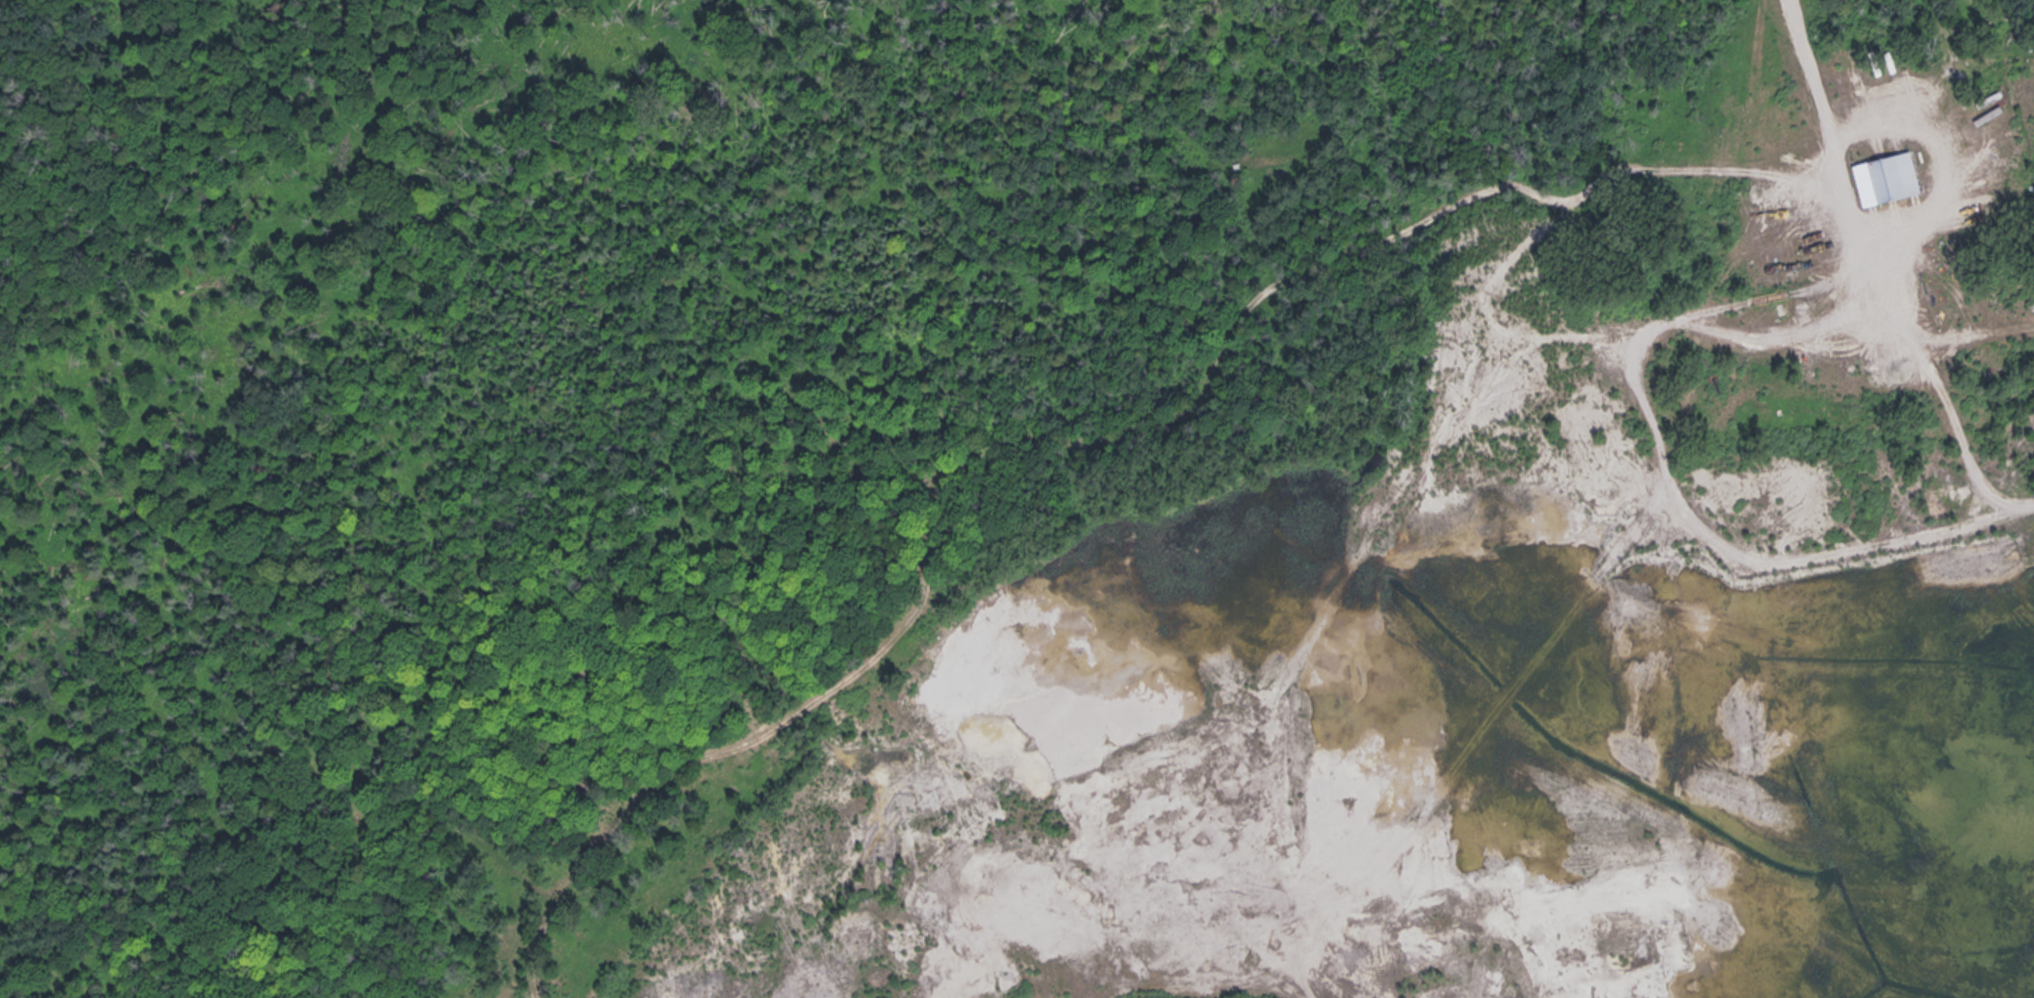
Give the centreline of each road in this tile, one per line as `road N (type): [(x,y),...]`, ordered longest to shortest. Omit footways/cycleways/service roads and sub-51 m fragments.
road 1 (residential): [(2033,490),(1988,483),(1907,334),(1788,0)]

